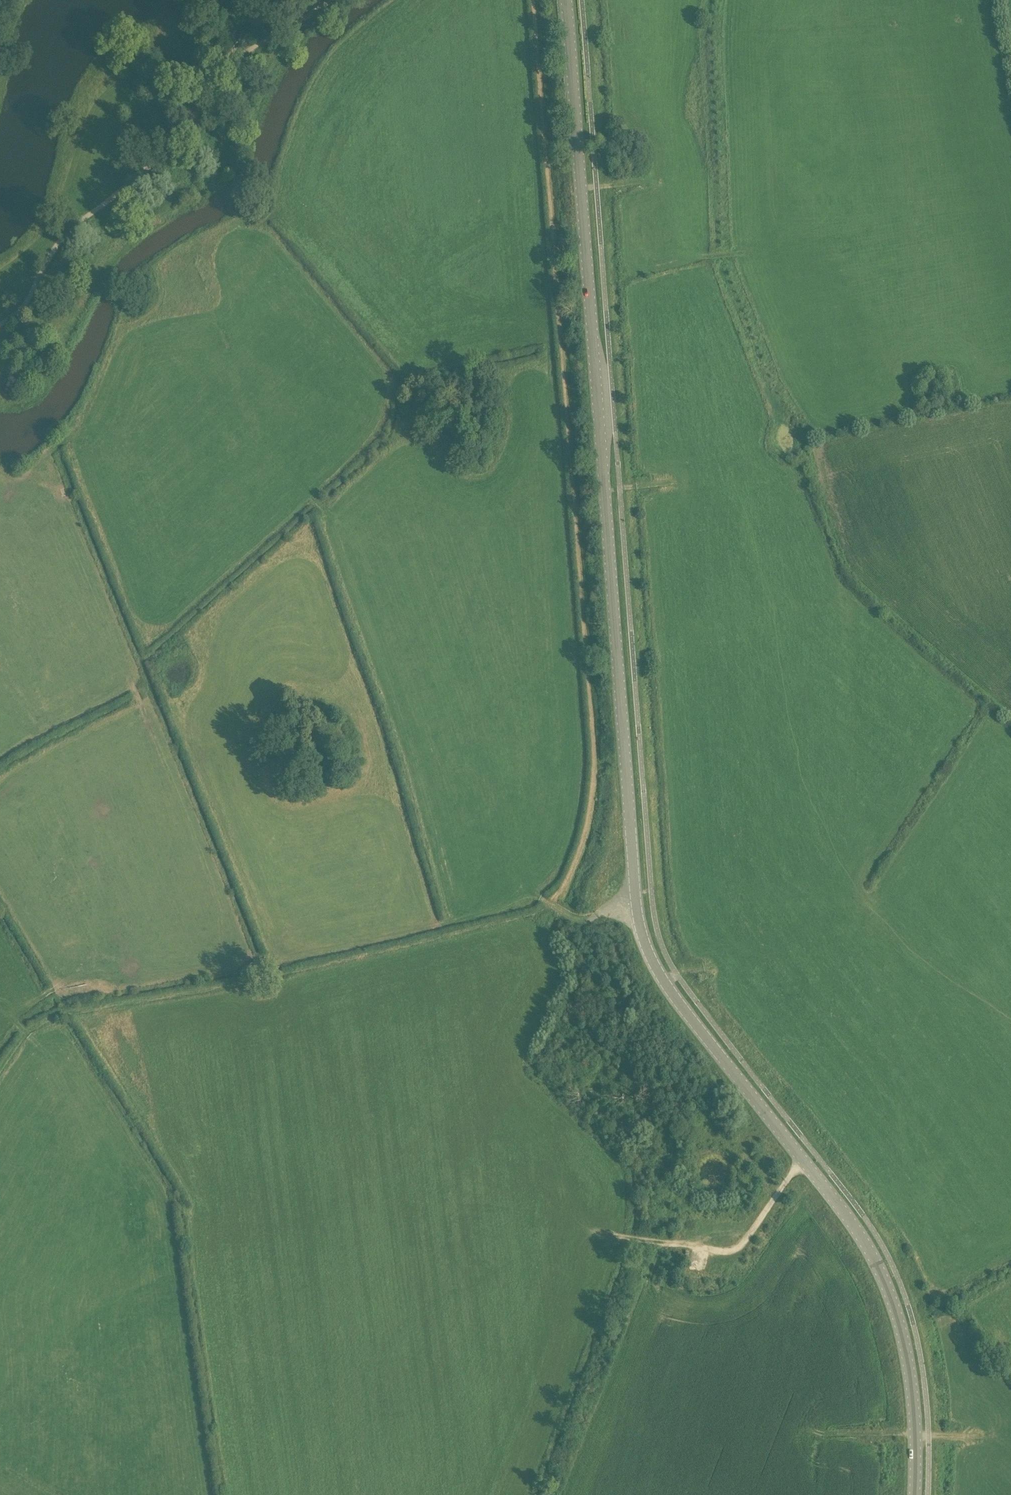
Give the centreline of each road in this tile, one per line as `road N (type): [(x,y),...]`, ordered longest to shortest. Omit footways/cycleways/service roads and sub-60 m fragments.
road 1 (tertiary): [(914,1494),(909,1367),(877,1266),(834,1198),(679,1002),(640,929),(569,0)]
road 2 (track): [(803,1162),(734,1250),(626,1238)]
road 3 (track): [(637,910),(576,920),(528,889)]

